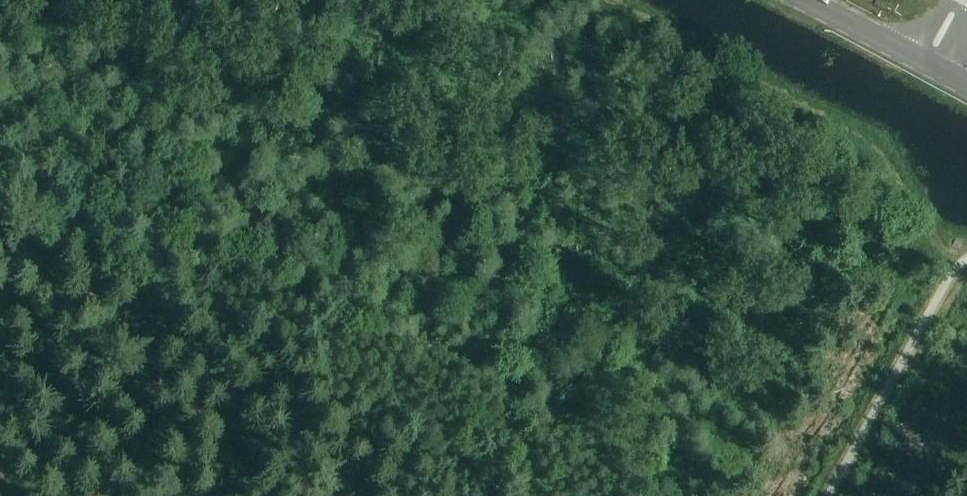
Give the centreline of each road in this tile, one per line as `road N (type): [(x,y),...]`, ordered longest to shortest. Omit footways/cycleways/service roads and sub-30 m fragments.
road 1 (track): [(955,268),(882,155),(602,0)]
road 2 (primary): [(927,64),(810,0)]

